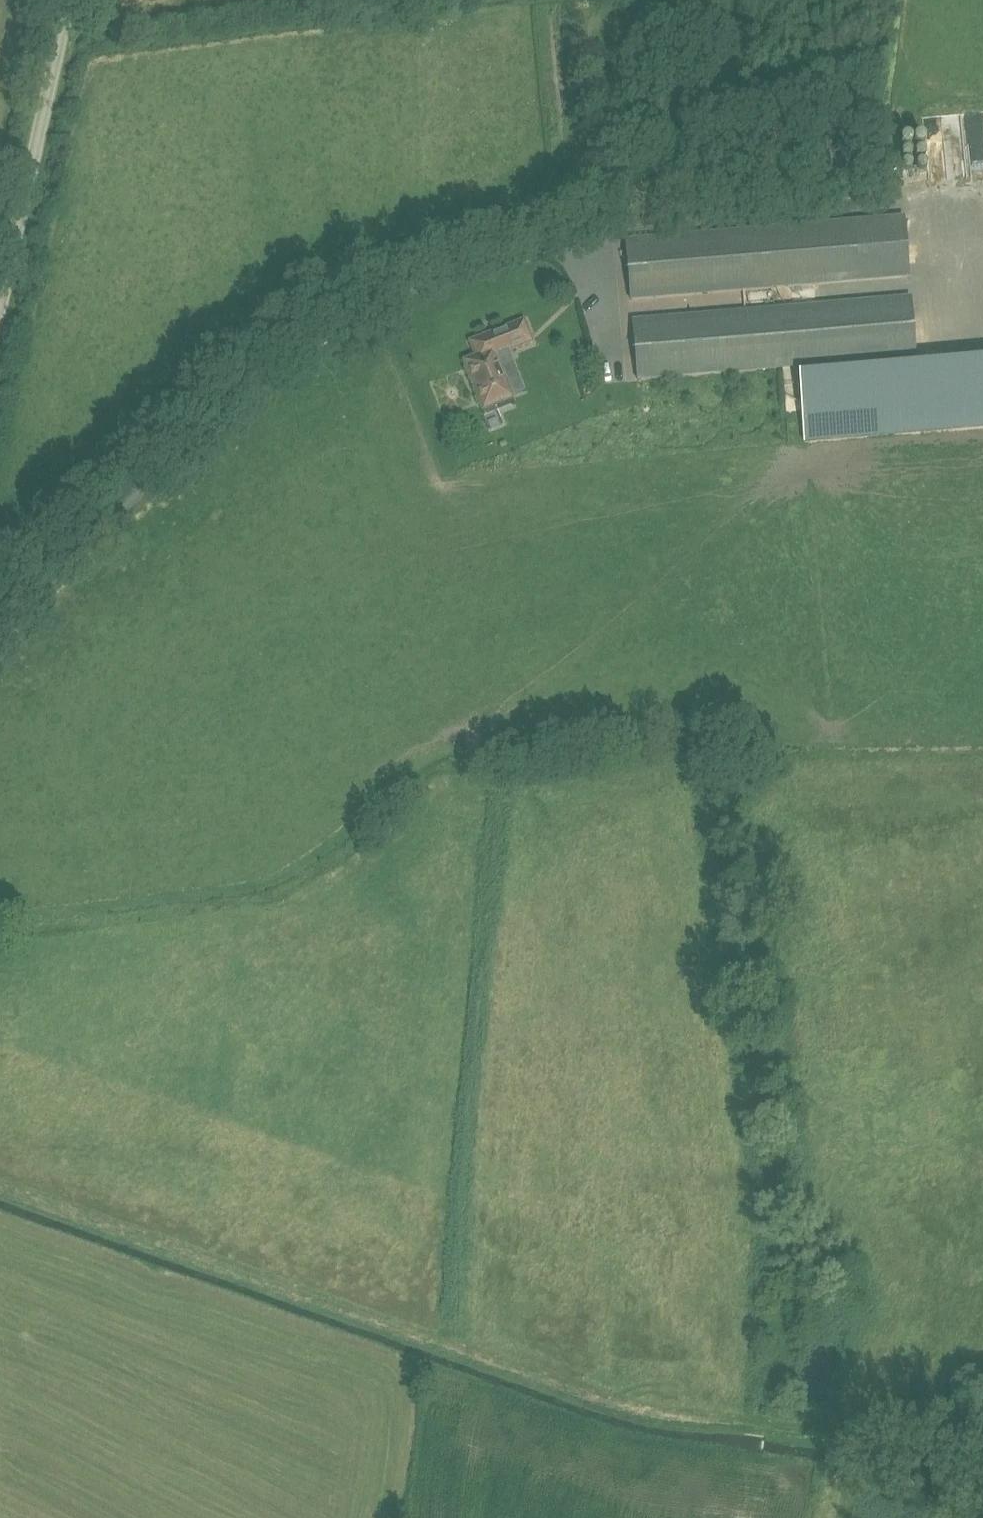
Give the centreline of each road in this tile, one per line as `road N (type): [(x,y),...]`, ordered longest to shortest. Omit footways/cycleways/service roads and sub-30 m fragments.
road 1 (unclassified): [(0,305),(68,0)]

